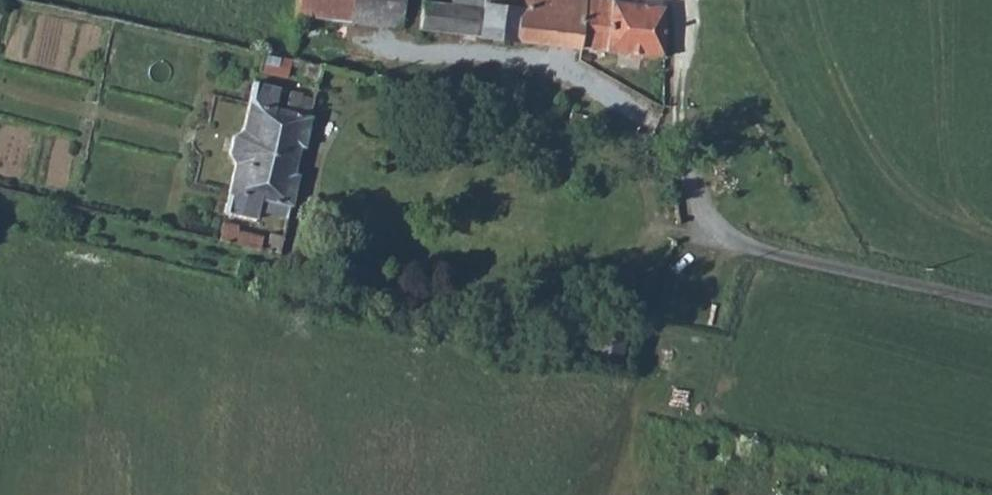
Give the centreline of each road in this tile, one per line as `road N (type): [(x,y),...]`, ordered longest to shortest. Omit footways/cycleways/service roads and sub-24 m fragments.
road 1 (residential): [(991,305),(761,254),(713,221),(684,168),(670,114)]

